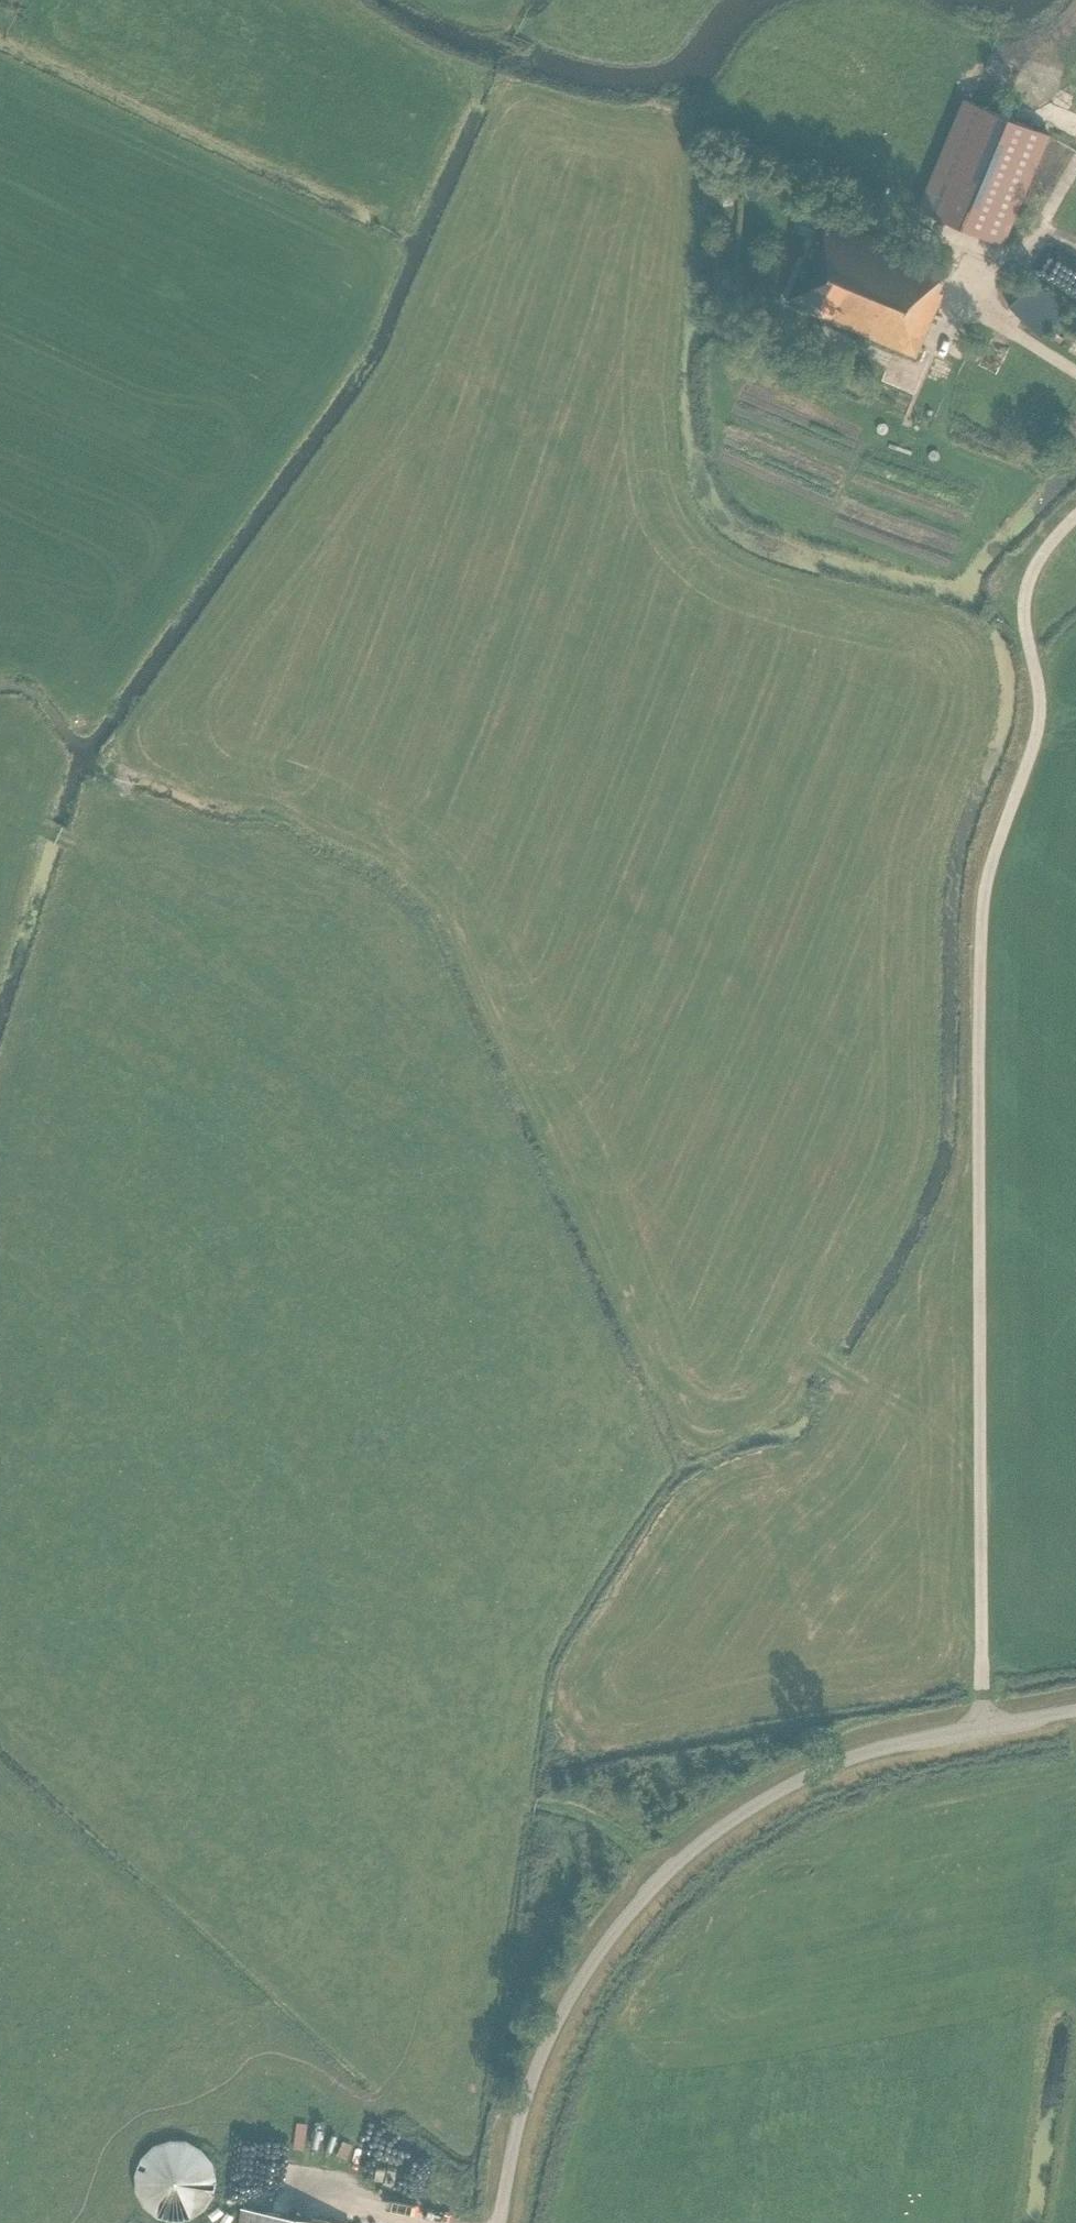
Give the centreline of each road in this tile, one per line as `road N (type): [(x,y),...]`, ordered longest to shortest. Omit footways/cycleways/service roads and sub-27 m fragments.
road 1 (tertiary): [(500,2222),(524,2106),(547,2044),(600,1953),(678,1864),(766,1799),(837,1763),(1075,1710)]

